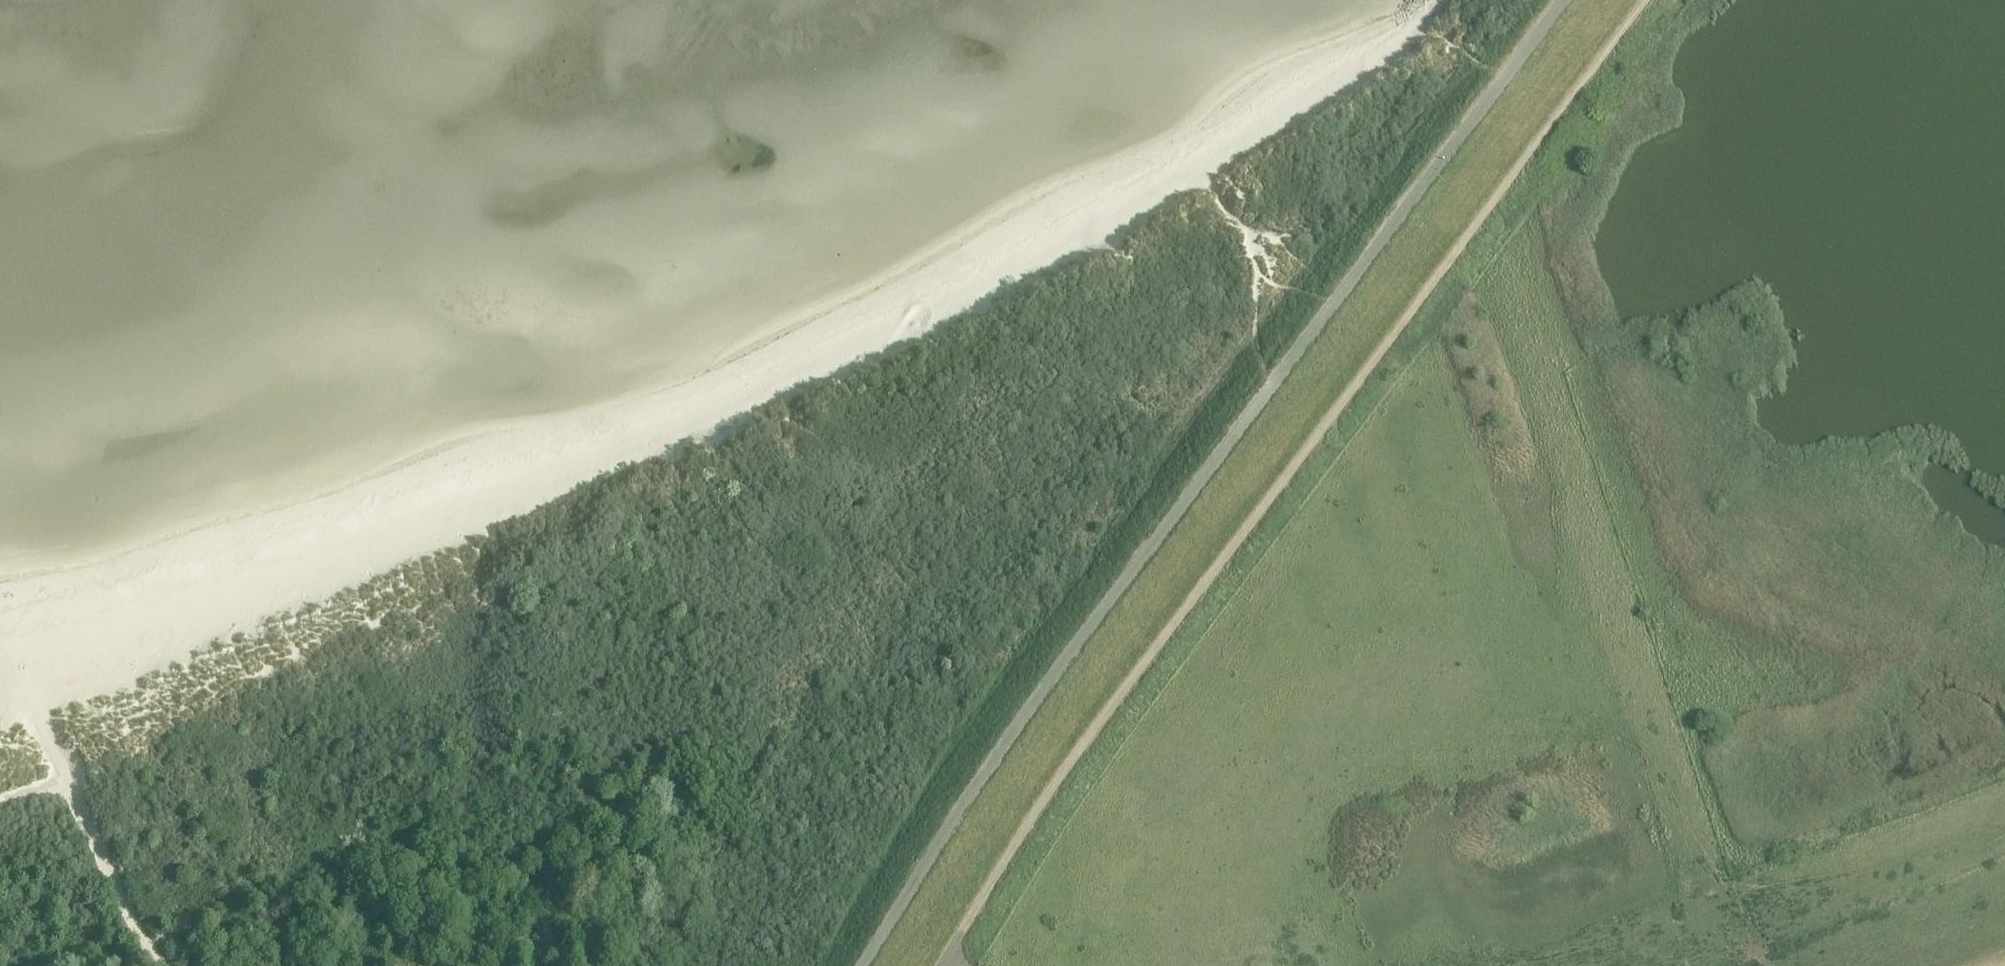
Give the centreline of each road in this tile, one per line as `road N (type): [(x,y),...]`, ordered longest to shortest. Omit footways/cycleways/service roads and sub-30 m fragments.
road 1 (track): [(1650,0),(1081,749),(943,965)]

